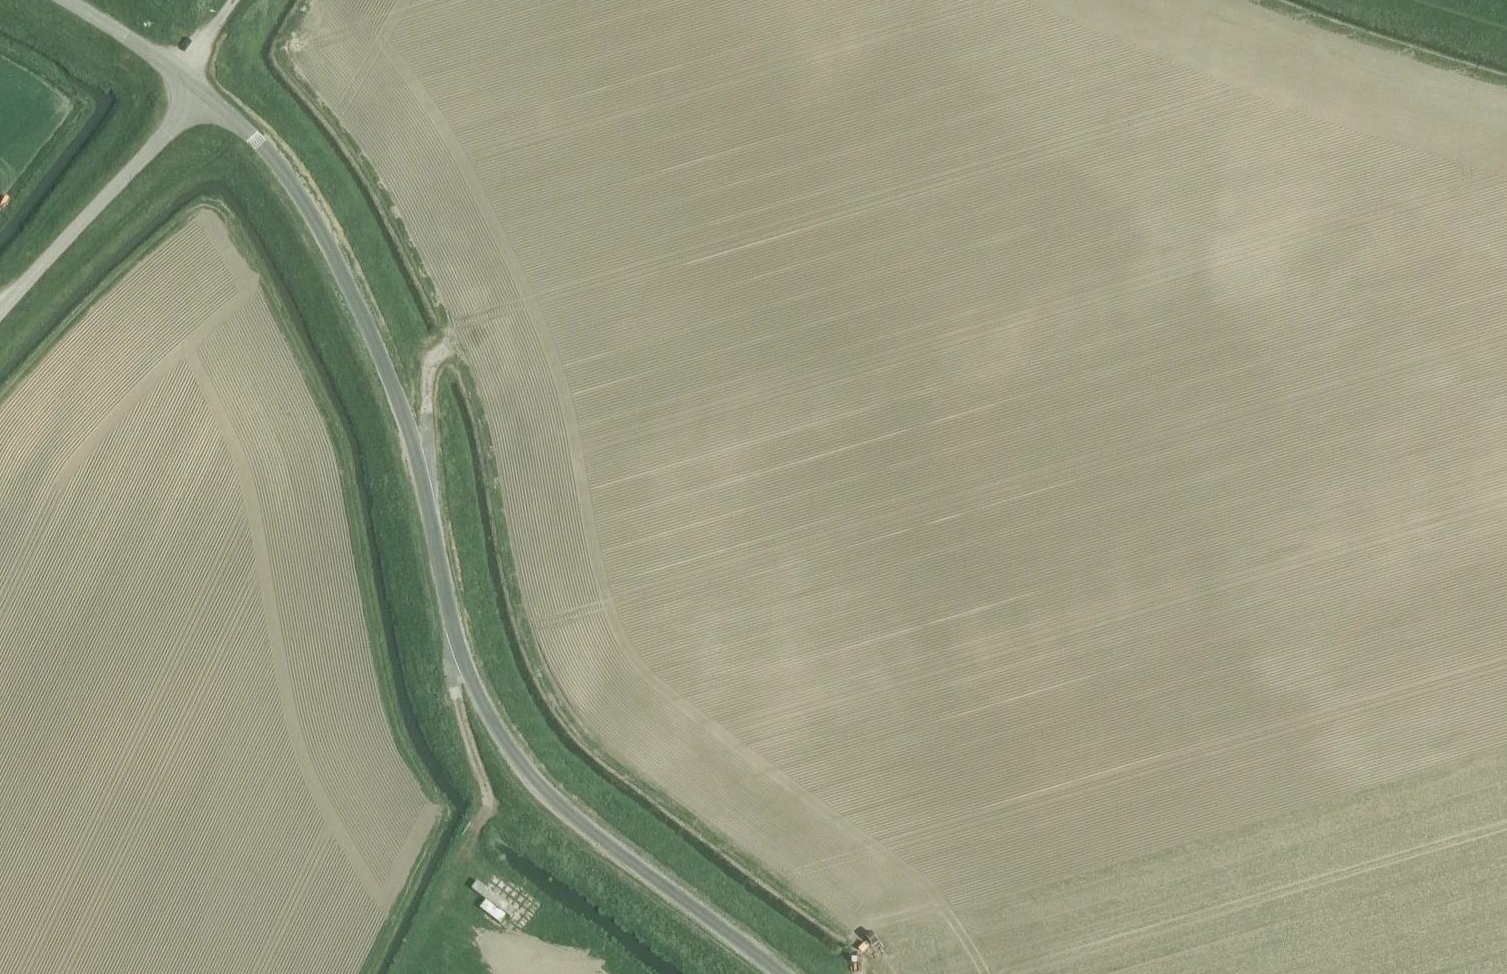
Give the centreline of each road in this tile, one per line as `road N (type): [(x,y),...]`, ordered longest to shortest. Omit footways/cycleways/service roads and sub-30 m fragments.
road 1 (unclassified): [(781,973),(559,804),(507,744),(469,671),(415,452),(362,311),(284,172),(246,129),(187,86)]
road 2 (unclassified): [(0,310),(171,127),(187,86)]
road 3 (unclassified): [(187,86),(67,0)]

